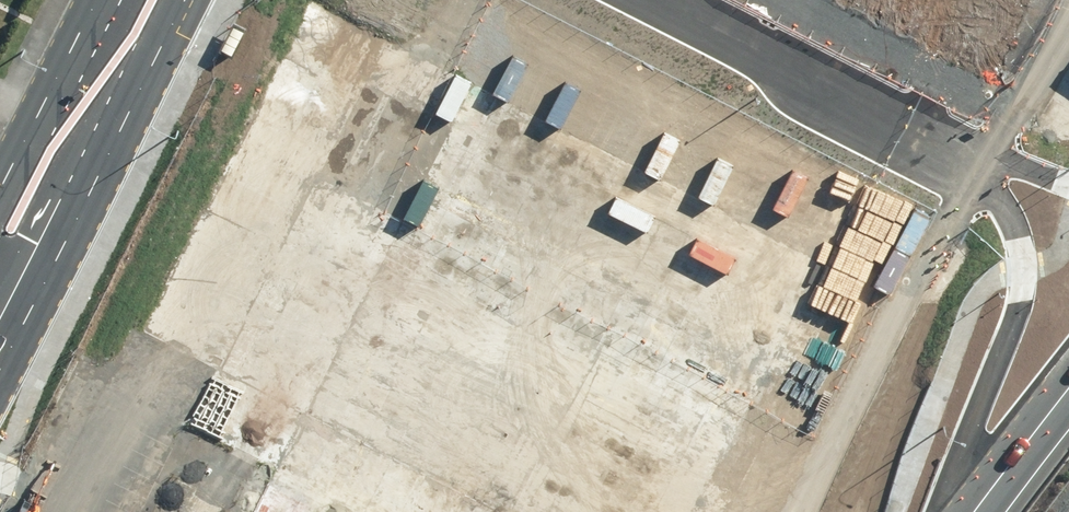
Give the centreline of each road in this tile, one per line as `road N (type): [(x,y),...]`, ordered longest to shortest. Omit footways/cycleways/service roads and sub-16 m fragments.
road 1 (unclassified): [(979,169),(819,94),(776,53),(672,0)]
road 2 (secondary): [(185,0),(48,247),(0,259)]
road 3 (secondary): [(0,189),(109,0)]
road 4 (primary): [(979,511),(1068,393)]

